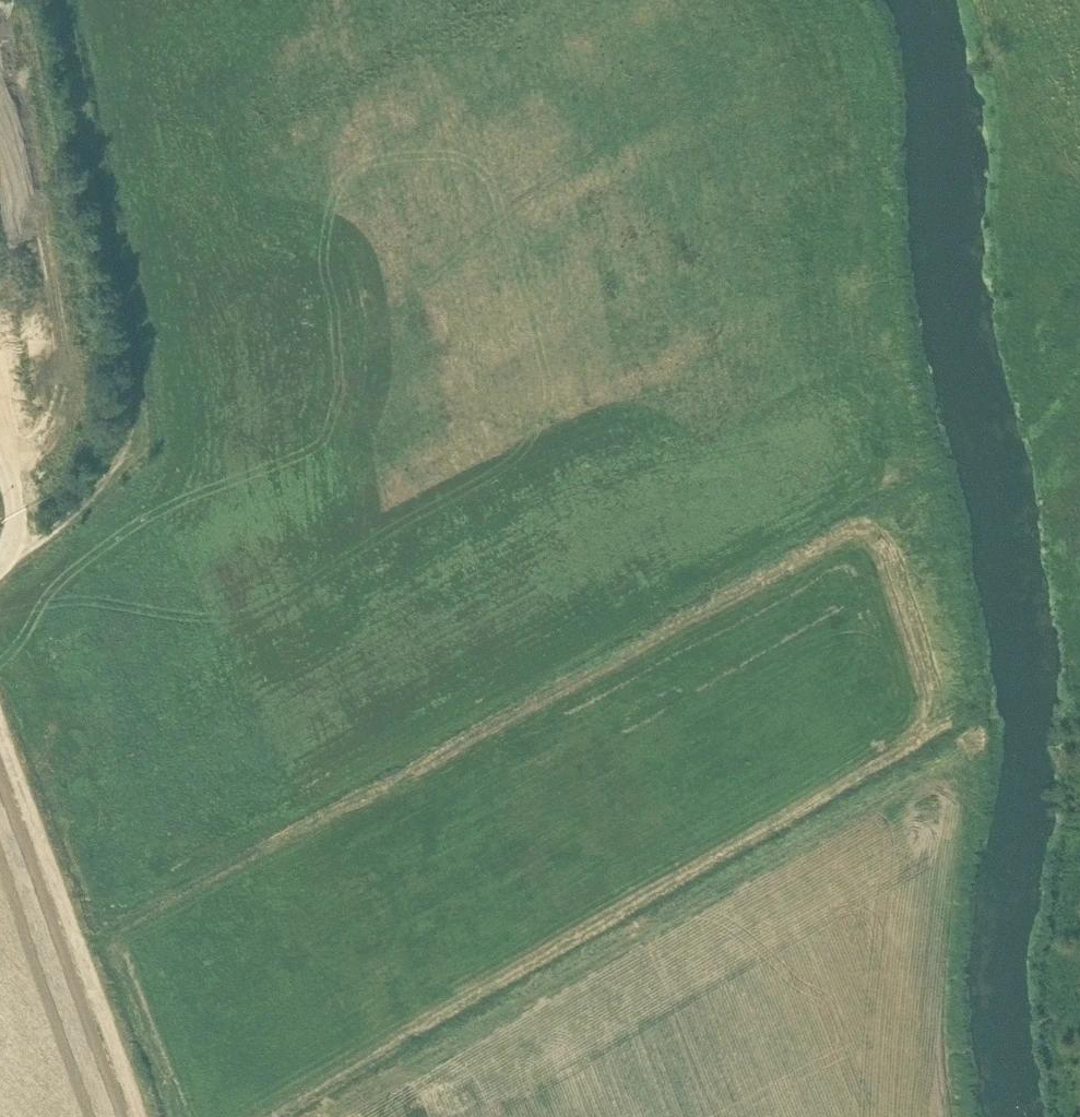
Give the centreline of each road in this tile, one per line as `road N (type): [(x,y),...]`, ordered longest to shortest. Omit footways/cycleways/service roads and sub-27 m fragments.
road 1 (track): [(53,0),(141,380),(127,447),(75,518),(0,574)]
road 2 (track): [(147,1116),(0,738)]

